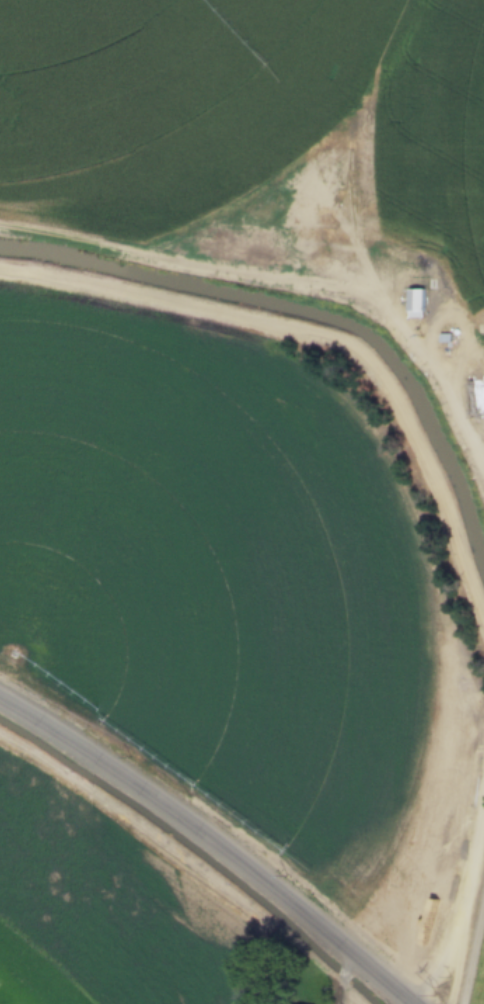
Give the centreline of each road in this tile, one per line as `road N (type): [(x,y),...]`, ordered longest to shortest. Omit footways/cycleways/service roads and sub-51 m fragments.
road 1 (track): [(0,269),(130,290),(336,339),(363,353),(447,503),(483,620)]
road 2 (track): [(0,226),(372,298),(400,318),(461,414)]
road 3 (tertiary): [(0,697),(227,850),(411,1003)]
road 4 (track): [(400,318),(392,268),(418,203),(420,0)]
road 5 (track): [(483,349),(455,374),(483,471)]

